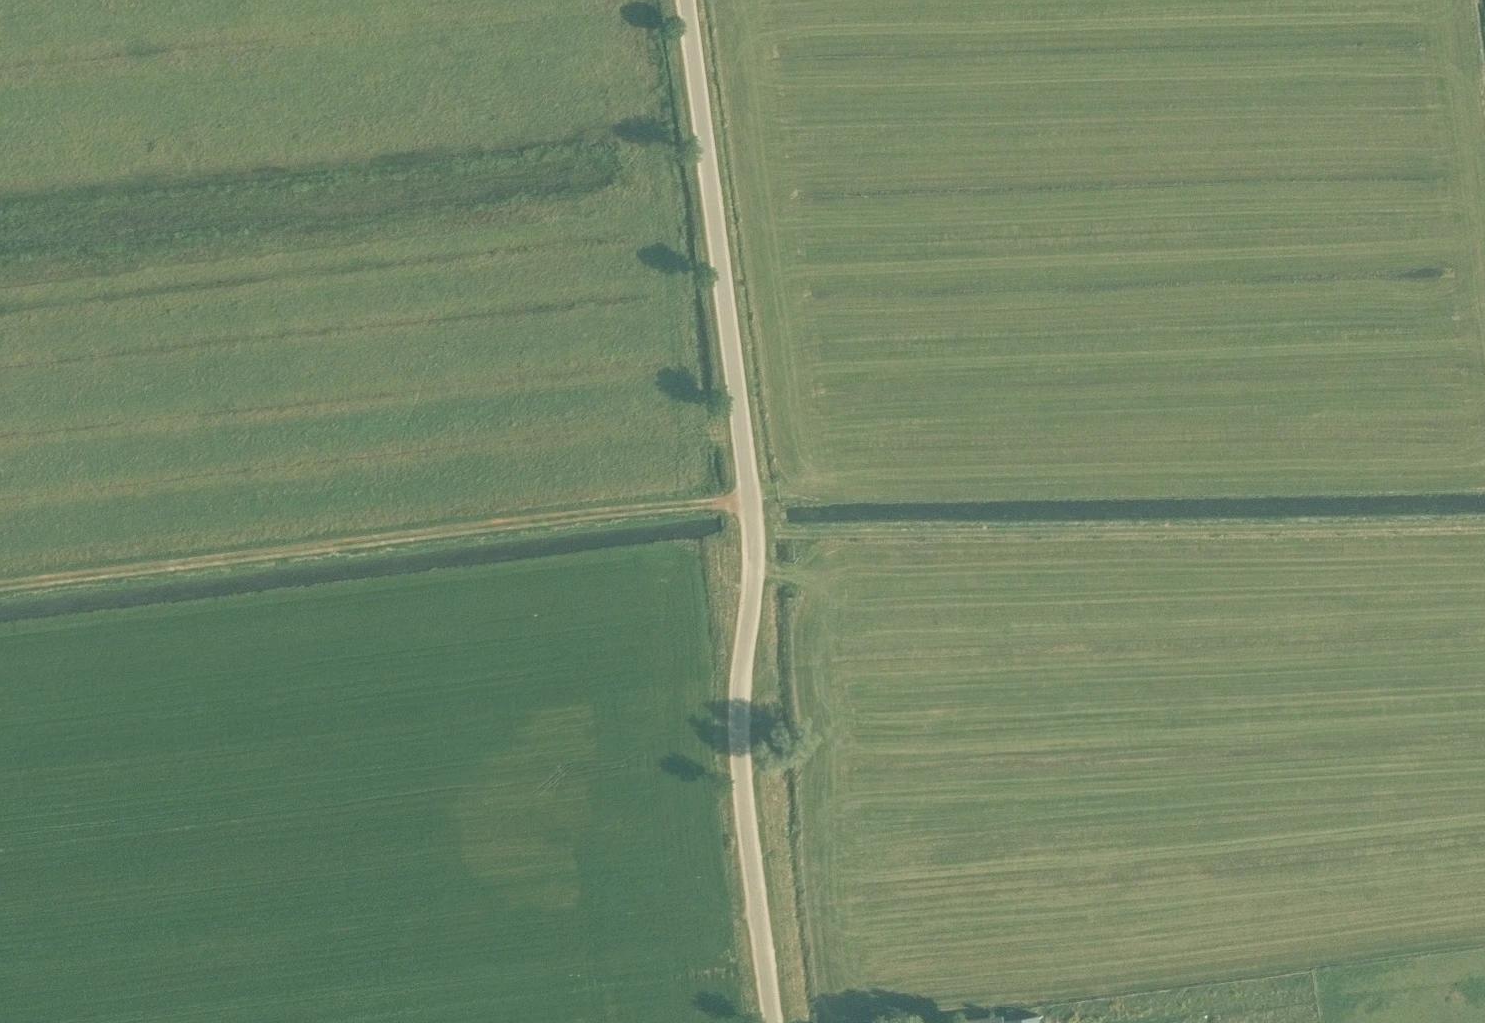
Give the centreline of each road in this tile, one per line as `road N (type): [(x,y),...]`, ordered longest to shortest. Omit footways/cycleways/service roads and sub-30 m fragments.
road 1 (unclassified): [(786,1022),(767,903),(742,414),(679,0)]

